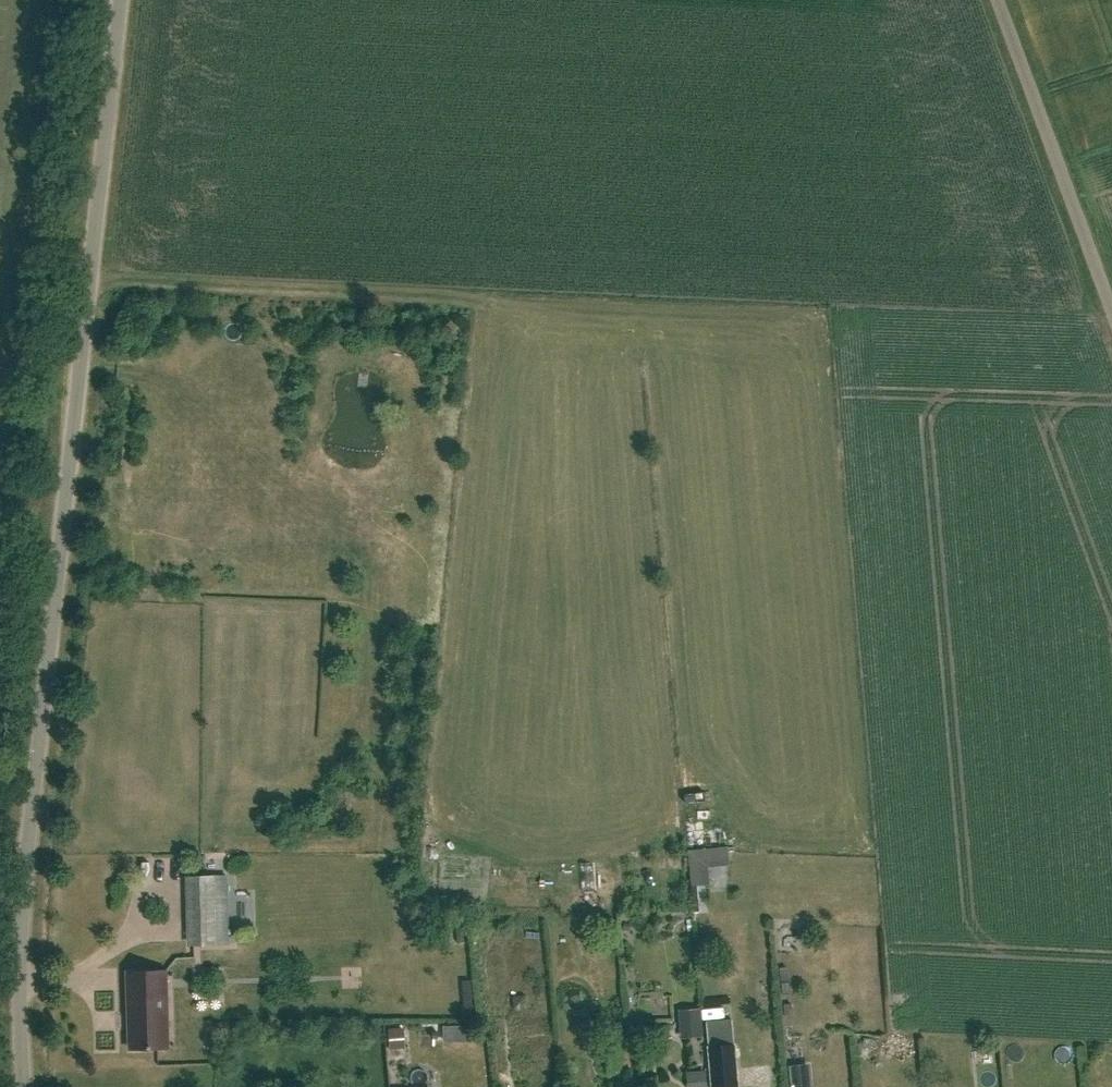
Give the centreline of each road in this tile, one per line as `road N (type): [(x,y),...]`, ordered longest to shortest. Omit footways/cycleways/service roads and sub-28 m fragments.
road 1 (unclassified): [(26,1086),(17,923),(118,0)]
road 2 (unclassified): [(1111,308),(999,0)]

